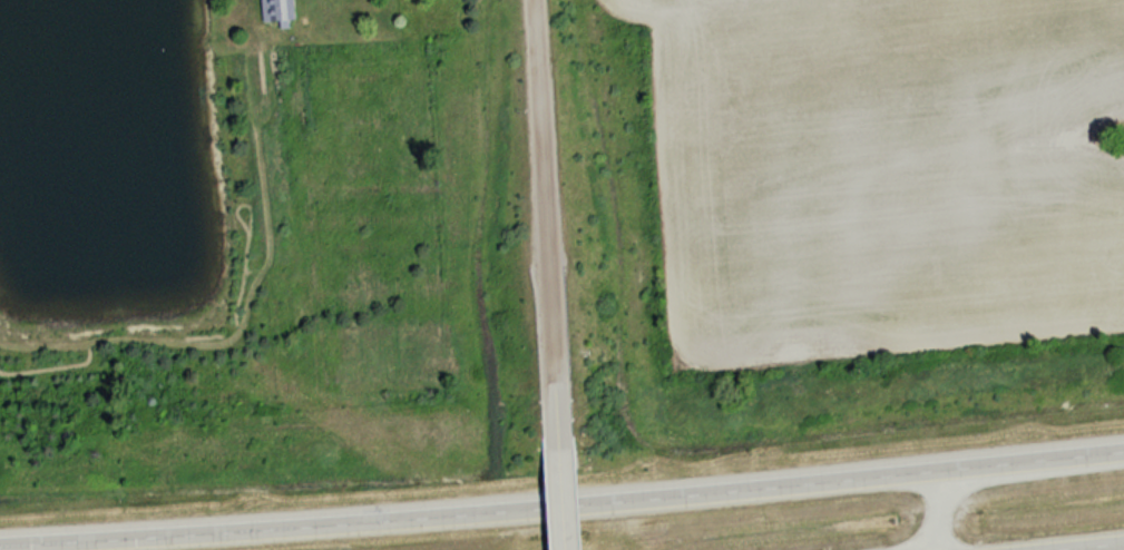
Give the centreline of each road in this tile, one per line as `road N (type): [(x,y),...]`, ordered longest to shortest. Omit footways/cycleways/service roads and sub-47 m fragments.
road 1 (motorway): [(1123,445),(0,544)]
road 2 (residential): [(527,0),(549,441)]

